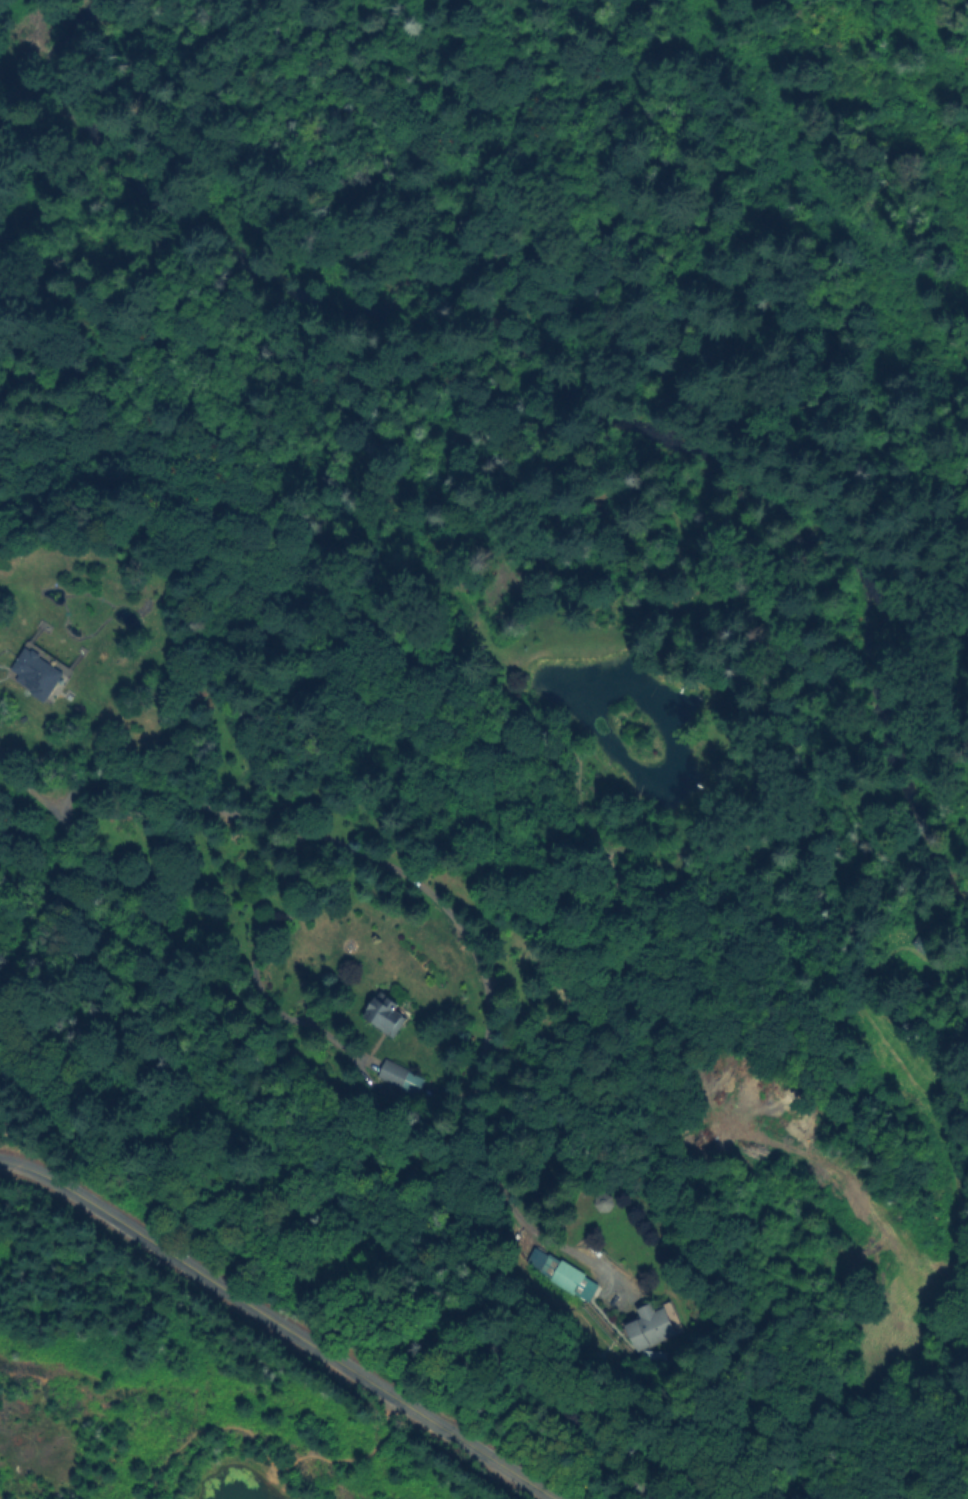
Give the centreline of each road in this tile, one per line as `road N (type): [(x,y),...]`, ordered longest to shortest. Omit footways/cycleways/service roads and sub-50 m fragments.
road 1 (tertiary): [(0,1158),(58,1181),(561,1498)]

